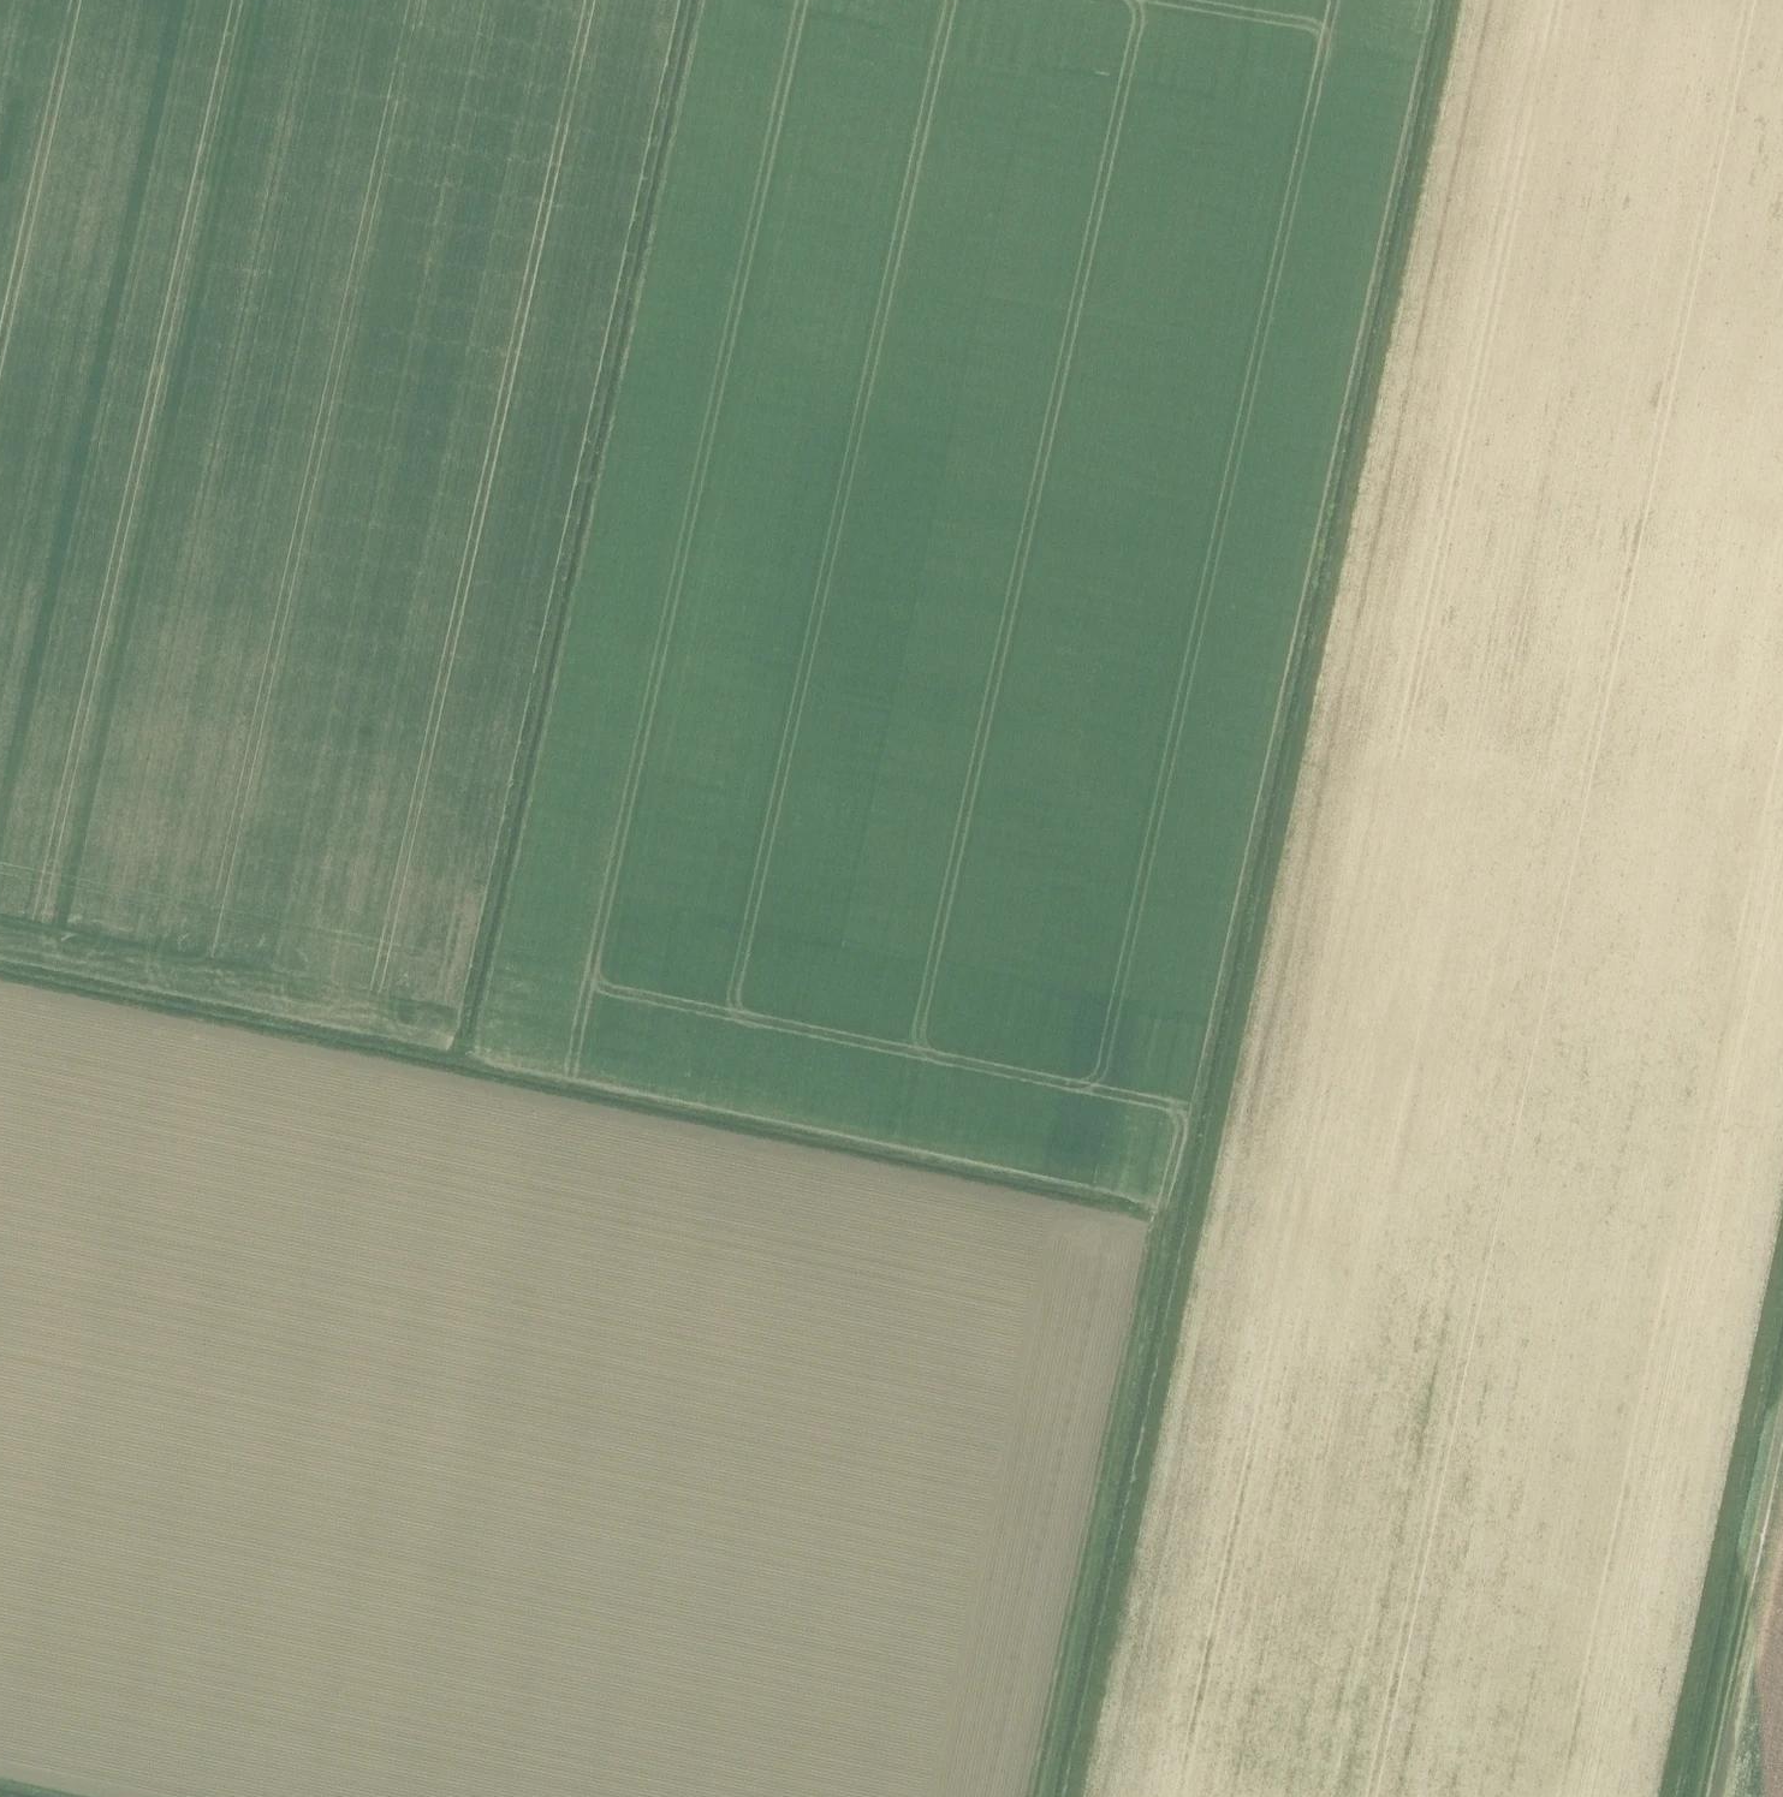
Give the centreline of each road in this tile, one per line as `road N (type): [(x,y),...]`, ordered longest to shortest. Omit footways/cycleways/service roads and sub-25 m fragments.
road 1 (track): [(1037,1796),(1163,1203),(0,956)]
road 2 (track): [(1695,1796),(1782,1383)]

